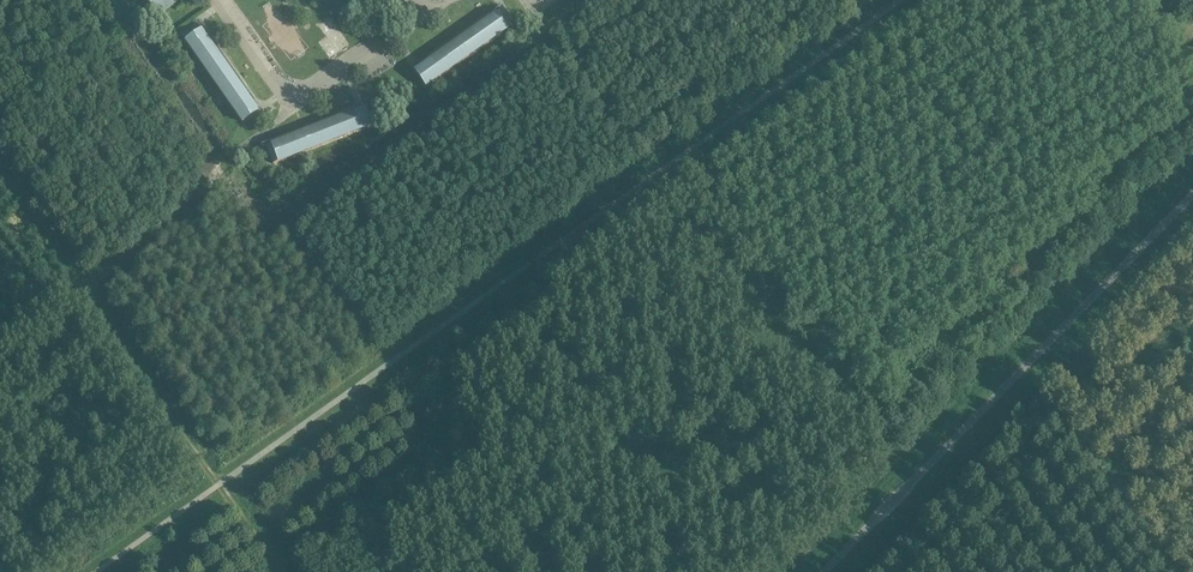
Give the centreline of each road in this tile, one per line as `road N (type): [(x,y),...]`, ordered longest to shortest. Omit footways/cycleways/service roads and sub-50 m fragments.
road 1 (unclassified): [(826,571),(1192,196)]
road 2 (track): [(280,571),(0,168)]
road 3 (track): [(292,112),(235,152),(175,226),(0,348)]

